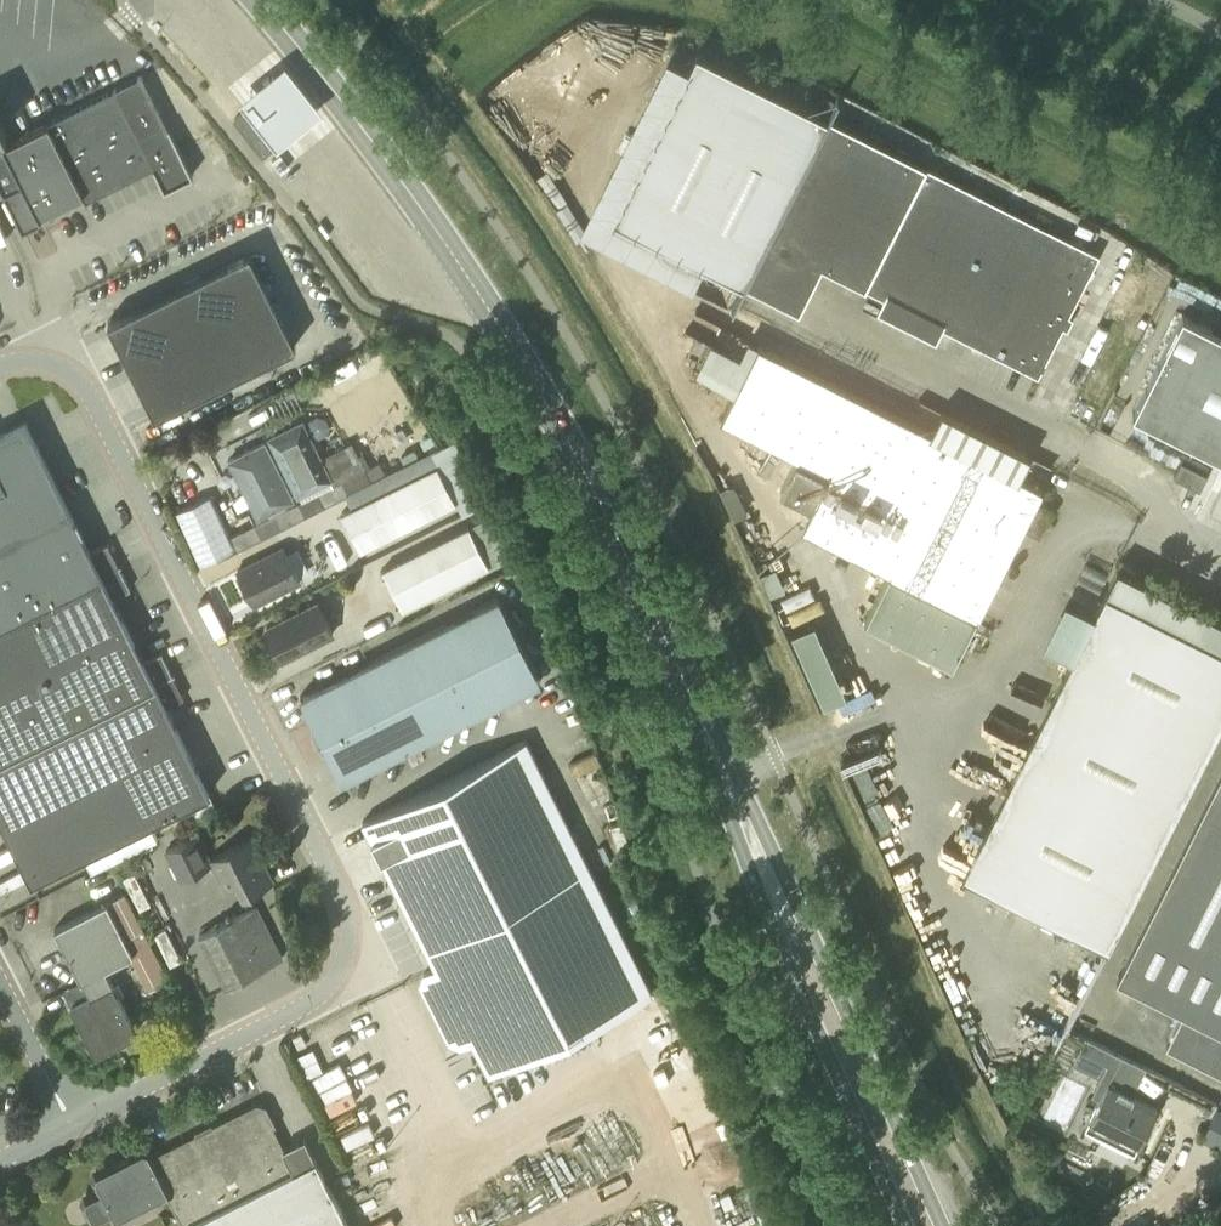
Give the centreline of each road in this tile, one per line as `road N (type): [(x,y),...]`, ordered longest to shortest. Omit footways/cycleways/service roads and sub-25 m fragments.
road 1 (secondary): [(924,1225),(577,459),(378,149),(259,0)]
road 2 (unclassified): [(76,1124),(315,1000),(342,967),(350,907),(84,386),(59,365),(22,358),(0,365)]
road 3 (unclassified): [(1220,575),(1180,544),(1106,453),(1084,445)]
road 4 (unclassified): [(76,1124),(0,978)]

